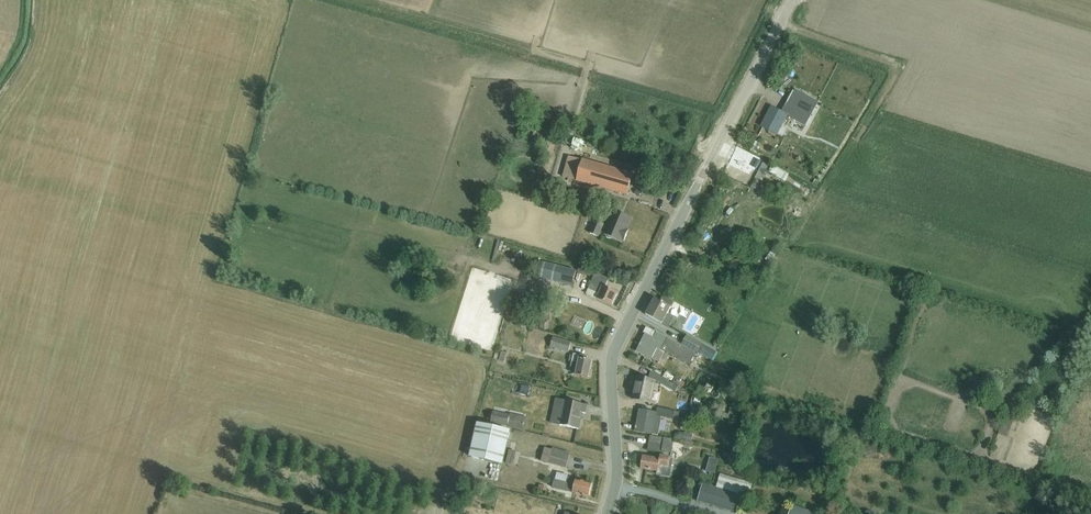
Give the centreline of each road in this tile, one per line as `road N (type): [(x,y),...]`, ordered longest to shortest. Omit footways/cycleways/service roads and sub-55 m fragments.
road 1 (unclassified): [(607,513),(616,484),(614,343),(791,0)]

